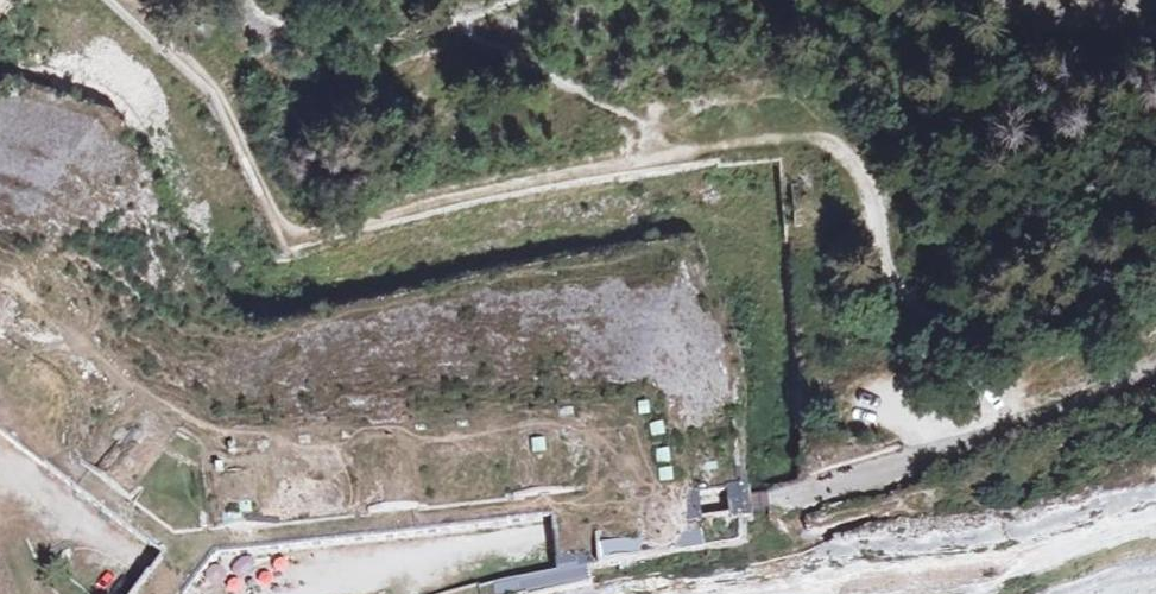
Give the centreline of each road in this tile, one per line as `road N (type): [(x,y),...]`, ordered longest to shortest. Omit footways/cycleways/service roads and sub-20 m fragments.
road 1 (tertiary): [(1155,359),(951,438),(747,500)]
road 2 (tertiary): [(993,0),(1155,35)]

